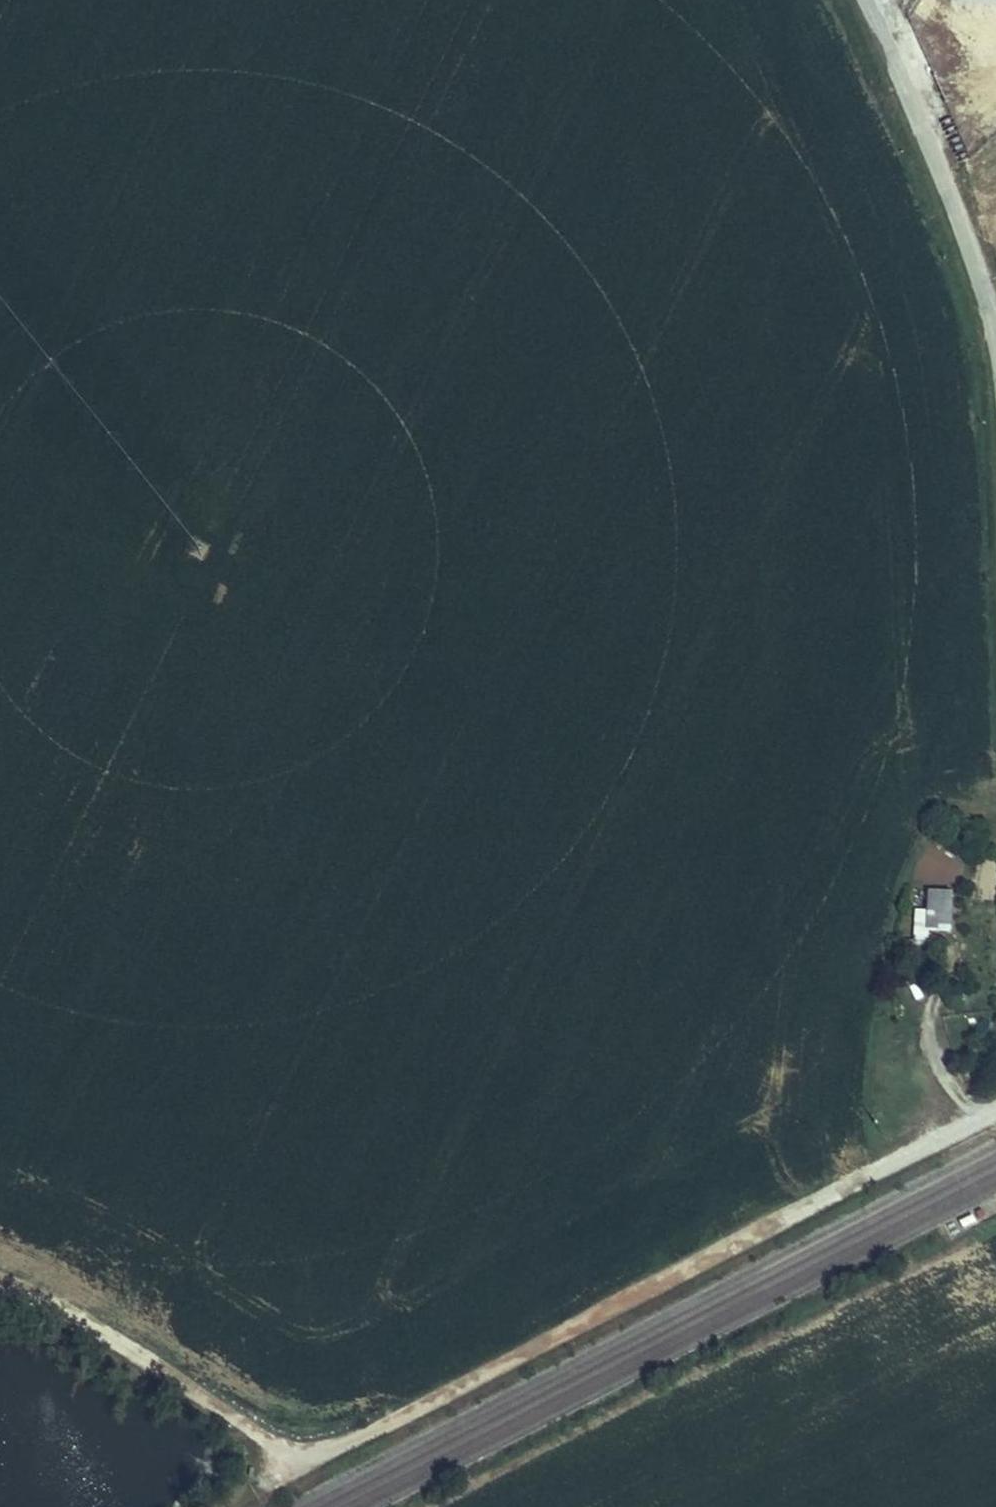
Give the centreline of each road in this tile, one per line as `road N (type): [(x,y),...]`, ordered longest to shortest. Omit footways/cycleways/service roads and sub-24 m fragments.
road 1 (track): [(0,1284),(65,1314),(267,1436),(330,1445),(995,1112)]
road 2 (unclassified): [(995,324),(867,0)]

